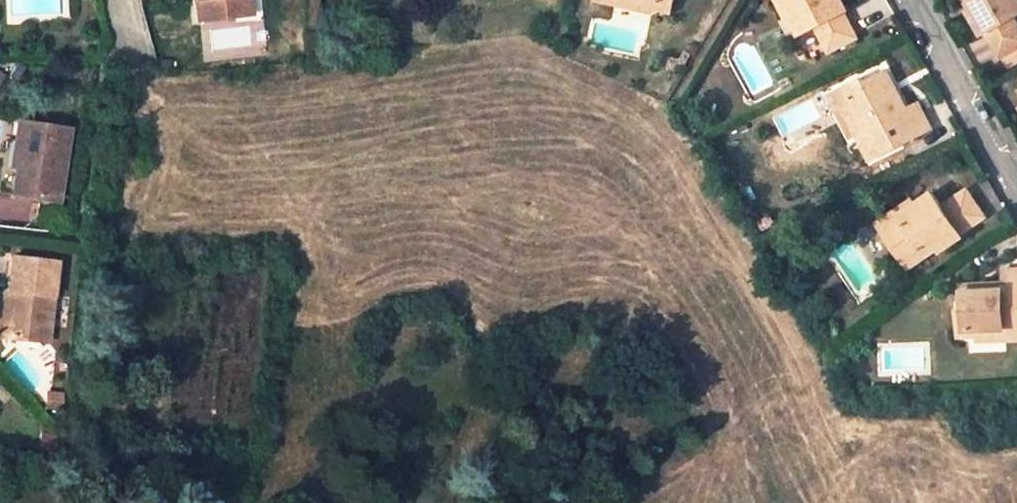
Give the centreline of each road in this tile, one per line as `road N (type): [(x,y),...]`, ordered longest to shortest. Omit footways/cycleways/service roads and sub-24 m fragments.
road 1 (unclassified): [(911,0),(1016,201)]

